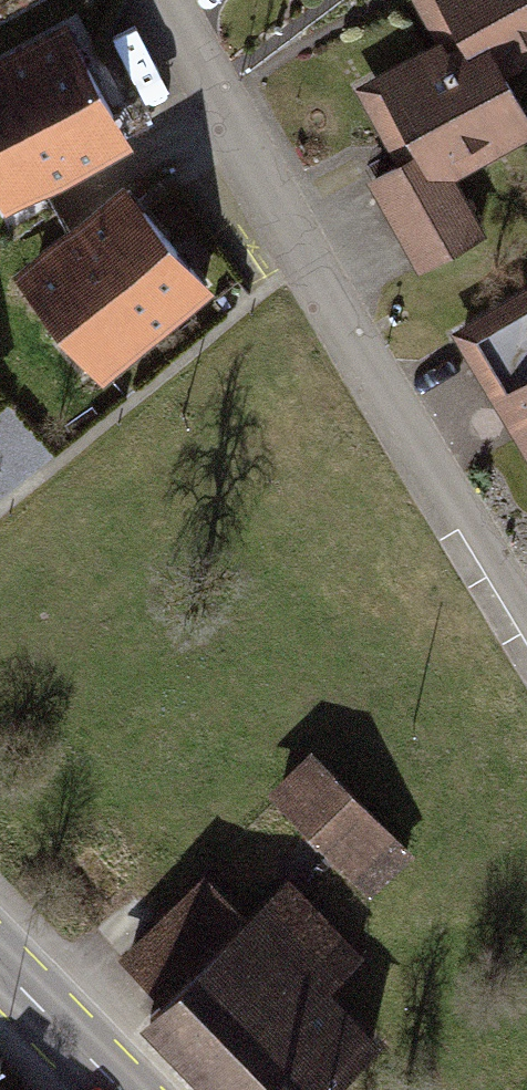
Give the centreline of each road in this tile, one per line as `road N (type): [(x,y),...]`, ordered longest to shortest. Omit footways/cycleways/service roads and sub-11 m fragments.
road 1 (residential): [(526,634),(168,0)]
road 2 (primary): [(122,1089),(0,966)]

